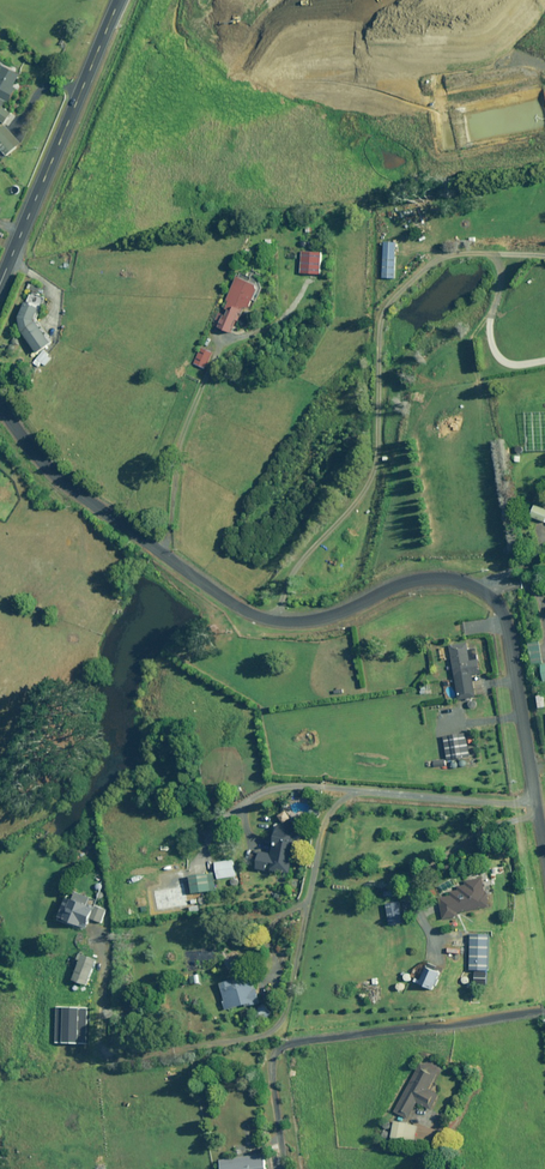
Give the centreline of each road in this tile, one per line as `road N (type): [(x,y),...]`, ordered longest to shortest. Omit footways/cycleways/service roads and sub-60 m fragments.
road 1 (residential): [(544,854),(511,640),(487,594),(436,577),(320,618),(248,612),(56,475),(0,404)]
road 2 (tertiary): [(119,0),(0,283)]

